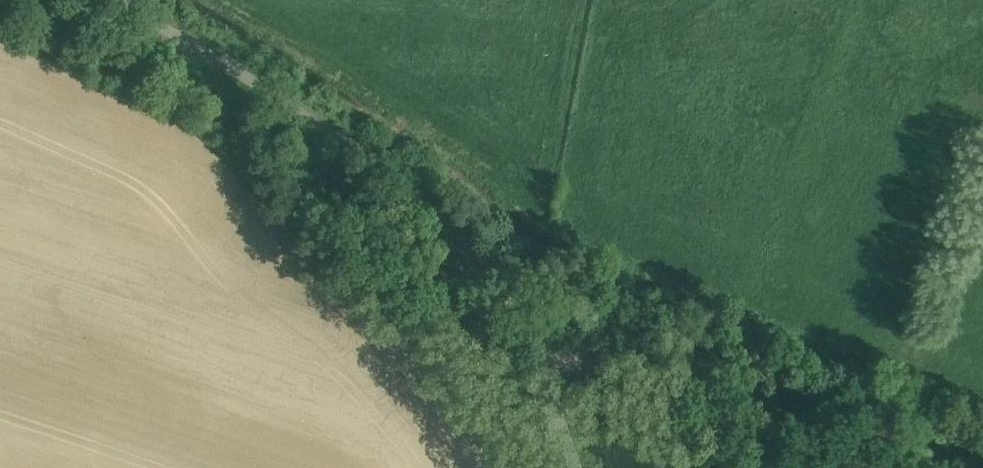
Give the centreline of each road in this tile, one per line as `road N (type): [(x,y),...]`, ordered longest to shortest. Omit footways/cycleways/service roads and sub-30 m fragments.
road 1 (track): [(546,371),(495,276),(367,160),(118,0)]

